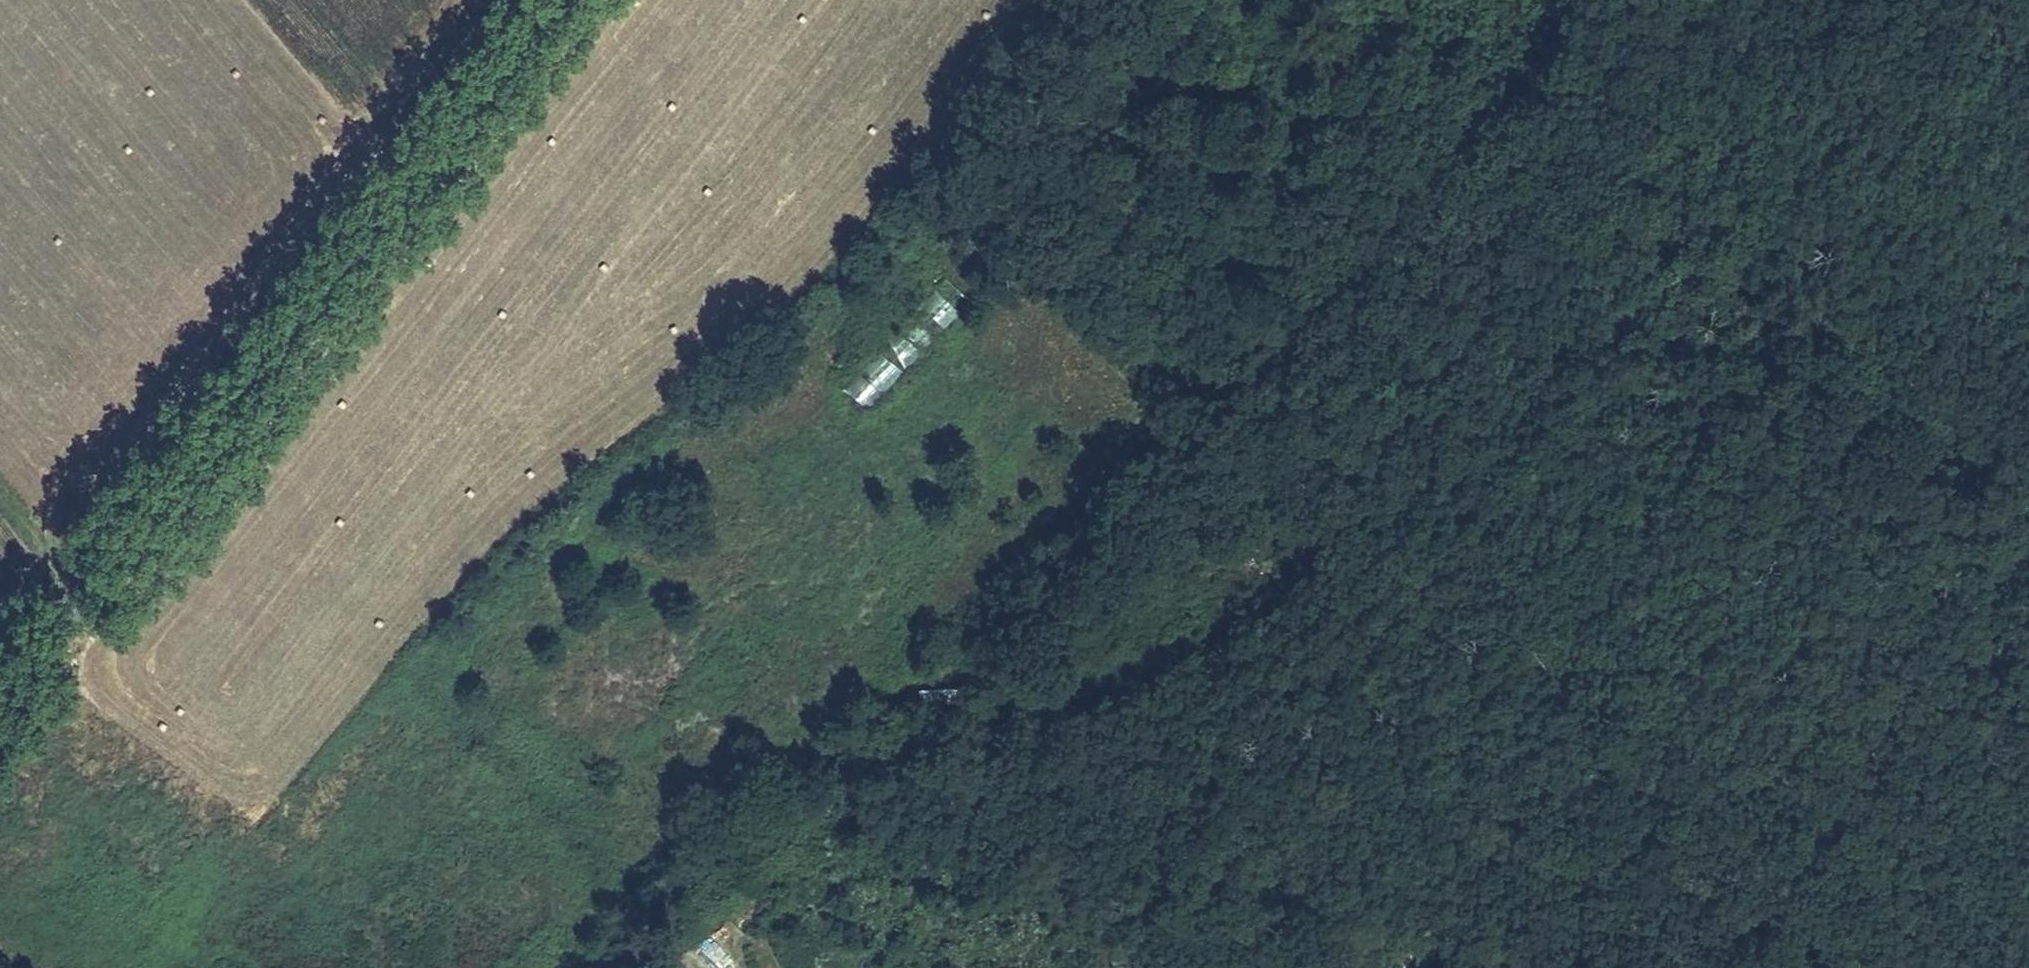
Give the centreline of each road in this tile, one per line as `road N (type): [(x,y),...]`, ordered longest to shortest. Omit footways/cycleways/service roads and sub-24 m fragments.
road 1 (secondary): [(540,0),(0,684)]
road 2 (track): [(0,484),(81,578)]

